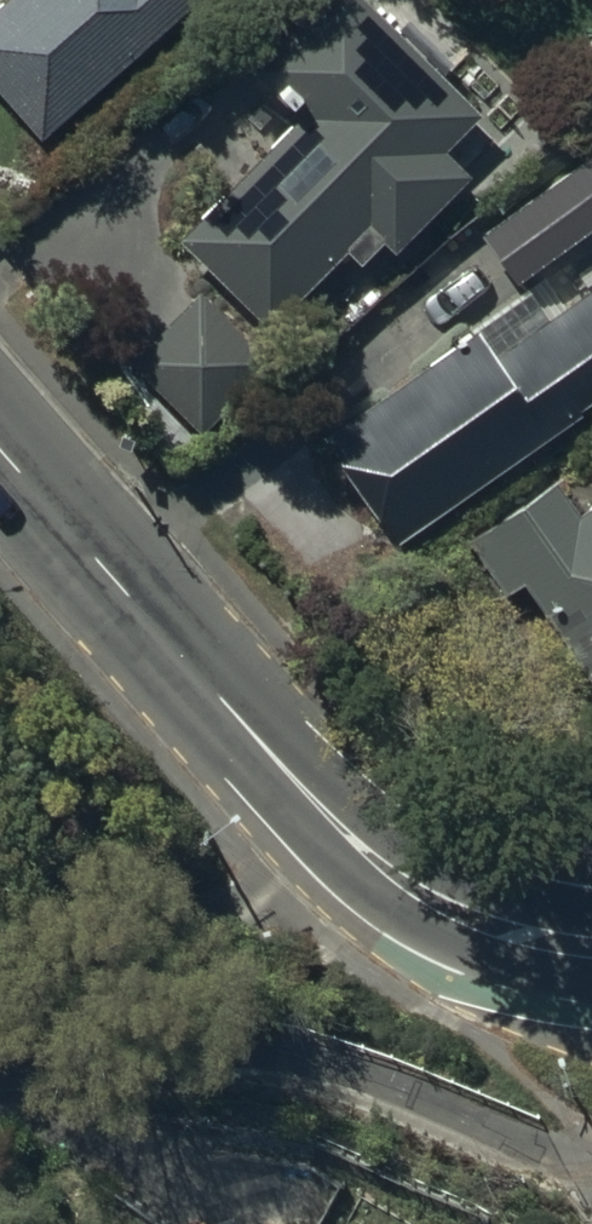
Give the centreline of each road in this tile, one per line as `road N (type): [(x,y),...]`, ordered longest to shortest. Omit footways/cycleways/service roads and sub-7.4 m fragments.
road 1 (secondary): [(0,450),(336,832),(400,885),(500,934),(591,953)]
road 2 (residential): [(591,1158),(509,1138),(319,1066),(209,1037),(149,1038),(42,1095),(0,1101)]

